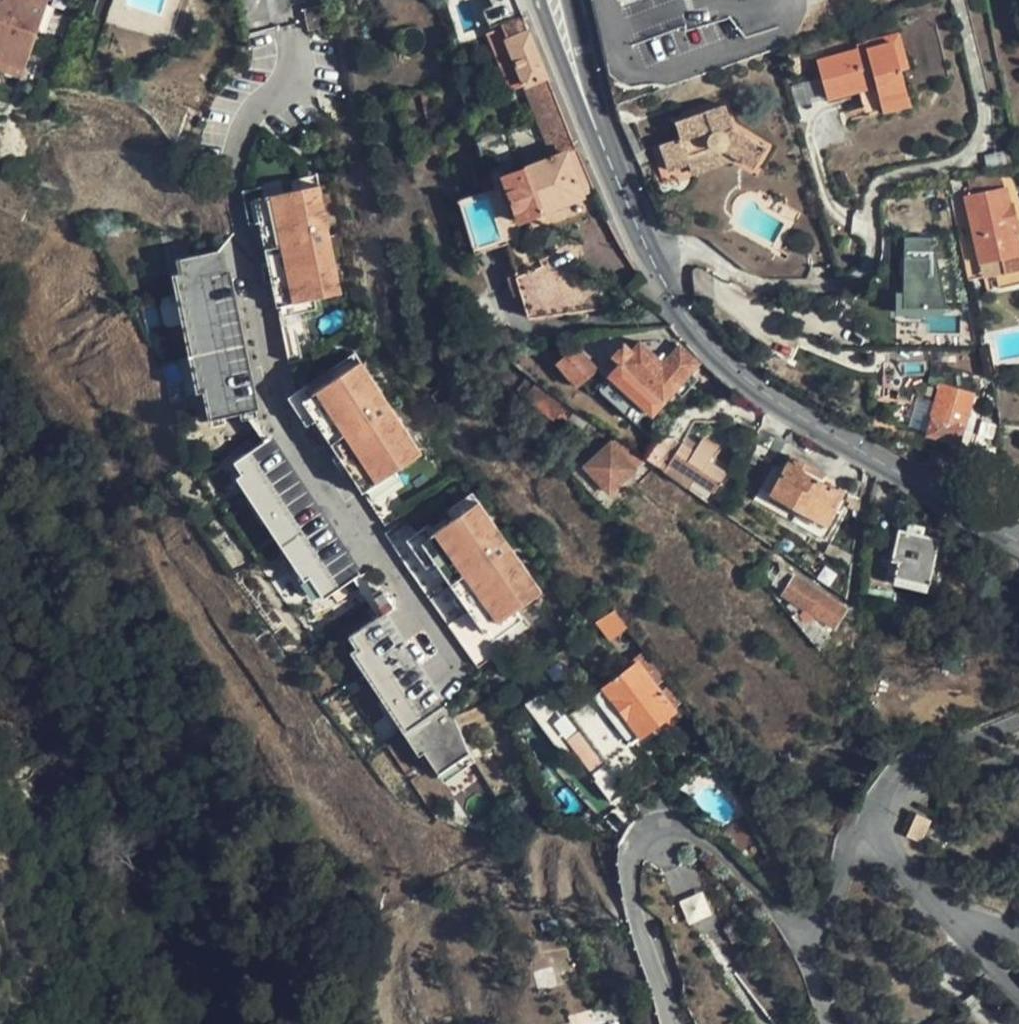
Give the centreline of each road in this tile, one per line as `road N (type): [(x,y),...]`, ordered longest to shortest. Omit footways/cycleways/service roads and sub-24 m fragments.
road 1 (tertiary): [(556,0),(652,254),(714,358),(762,395),(1018,546)]
road 2 (residential): [(454,668),(280,407),(234,178),(249,118),(298,66),(285,0)]
road 3 (residential): [(677,1023),(646,941),(632,865),(635,846),(655,826),(683,825),(706,837),(807,939)]
road 4 (residential): [(1018,737),(913,758),(890,781),(870,828)]
road 5 (residential): [(870,828),(828,916),(807,939)]

